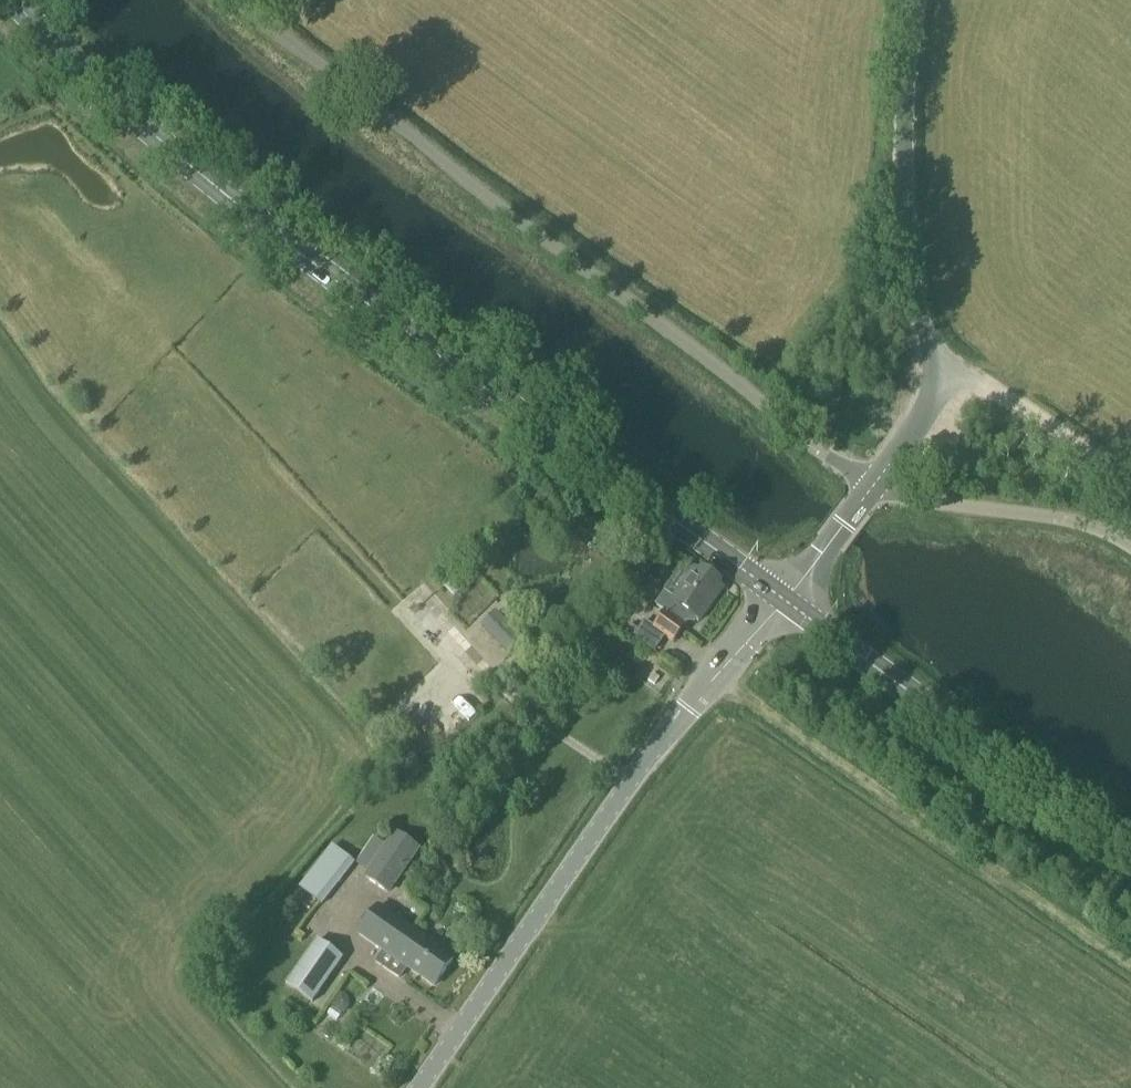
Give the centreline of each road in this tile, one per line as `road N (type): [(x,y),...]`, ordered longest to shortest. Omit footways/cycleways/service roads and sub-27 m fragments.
road 1 (secondary): [(783,600),(262,226),(133,119),(10,0)]
road 2 (unclassified): [(878,480),(808,443),(234,0)]
road 3 (unclassified): [(420,1087),(648,757),(783,600)]
road 4 (unclassified): [(878,480),(925,410),(941,358),(916,278),(904,129),(920,0)]
road 5 (secondary): [(1130,839),(783,600)]
road 6 (unclassified): [(1130,548),(1080,523),(929,500),(878,480)]
road 7 (track): [(941,358),(1130,486)]
road 8 (unclassified): [(783,600),(878,480)]

